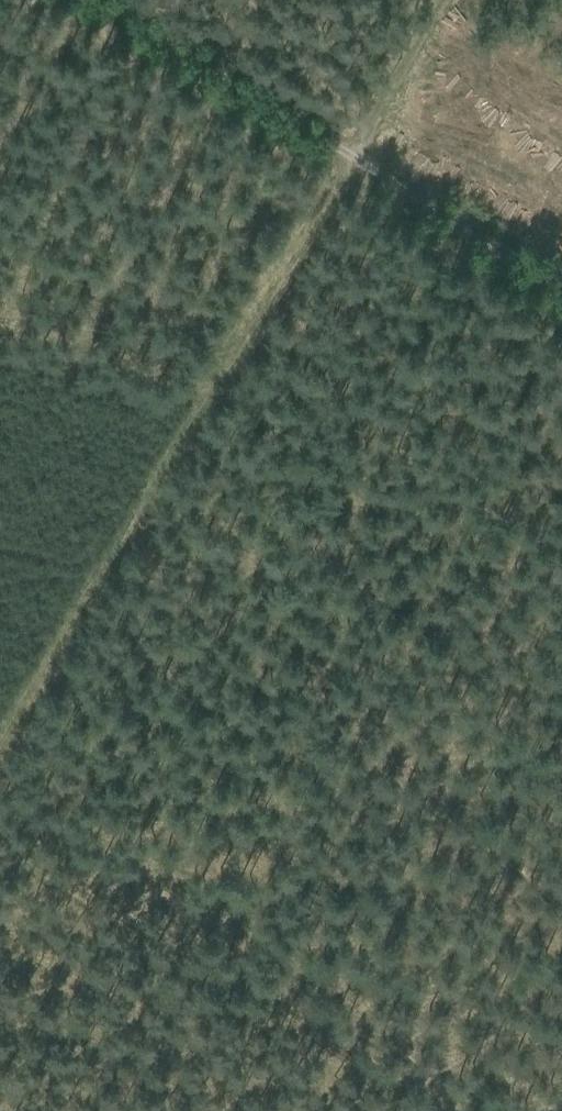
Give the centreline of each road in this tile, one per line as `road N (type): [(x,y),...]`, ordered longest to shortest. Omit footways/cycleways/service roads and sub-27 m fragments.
road 1 (track): [(561,286),(98,0)]

